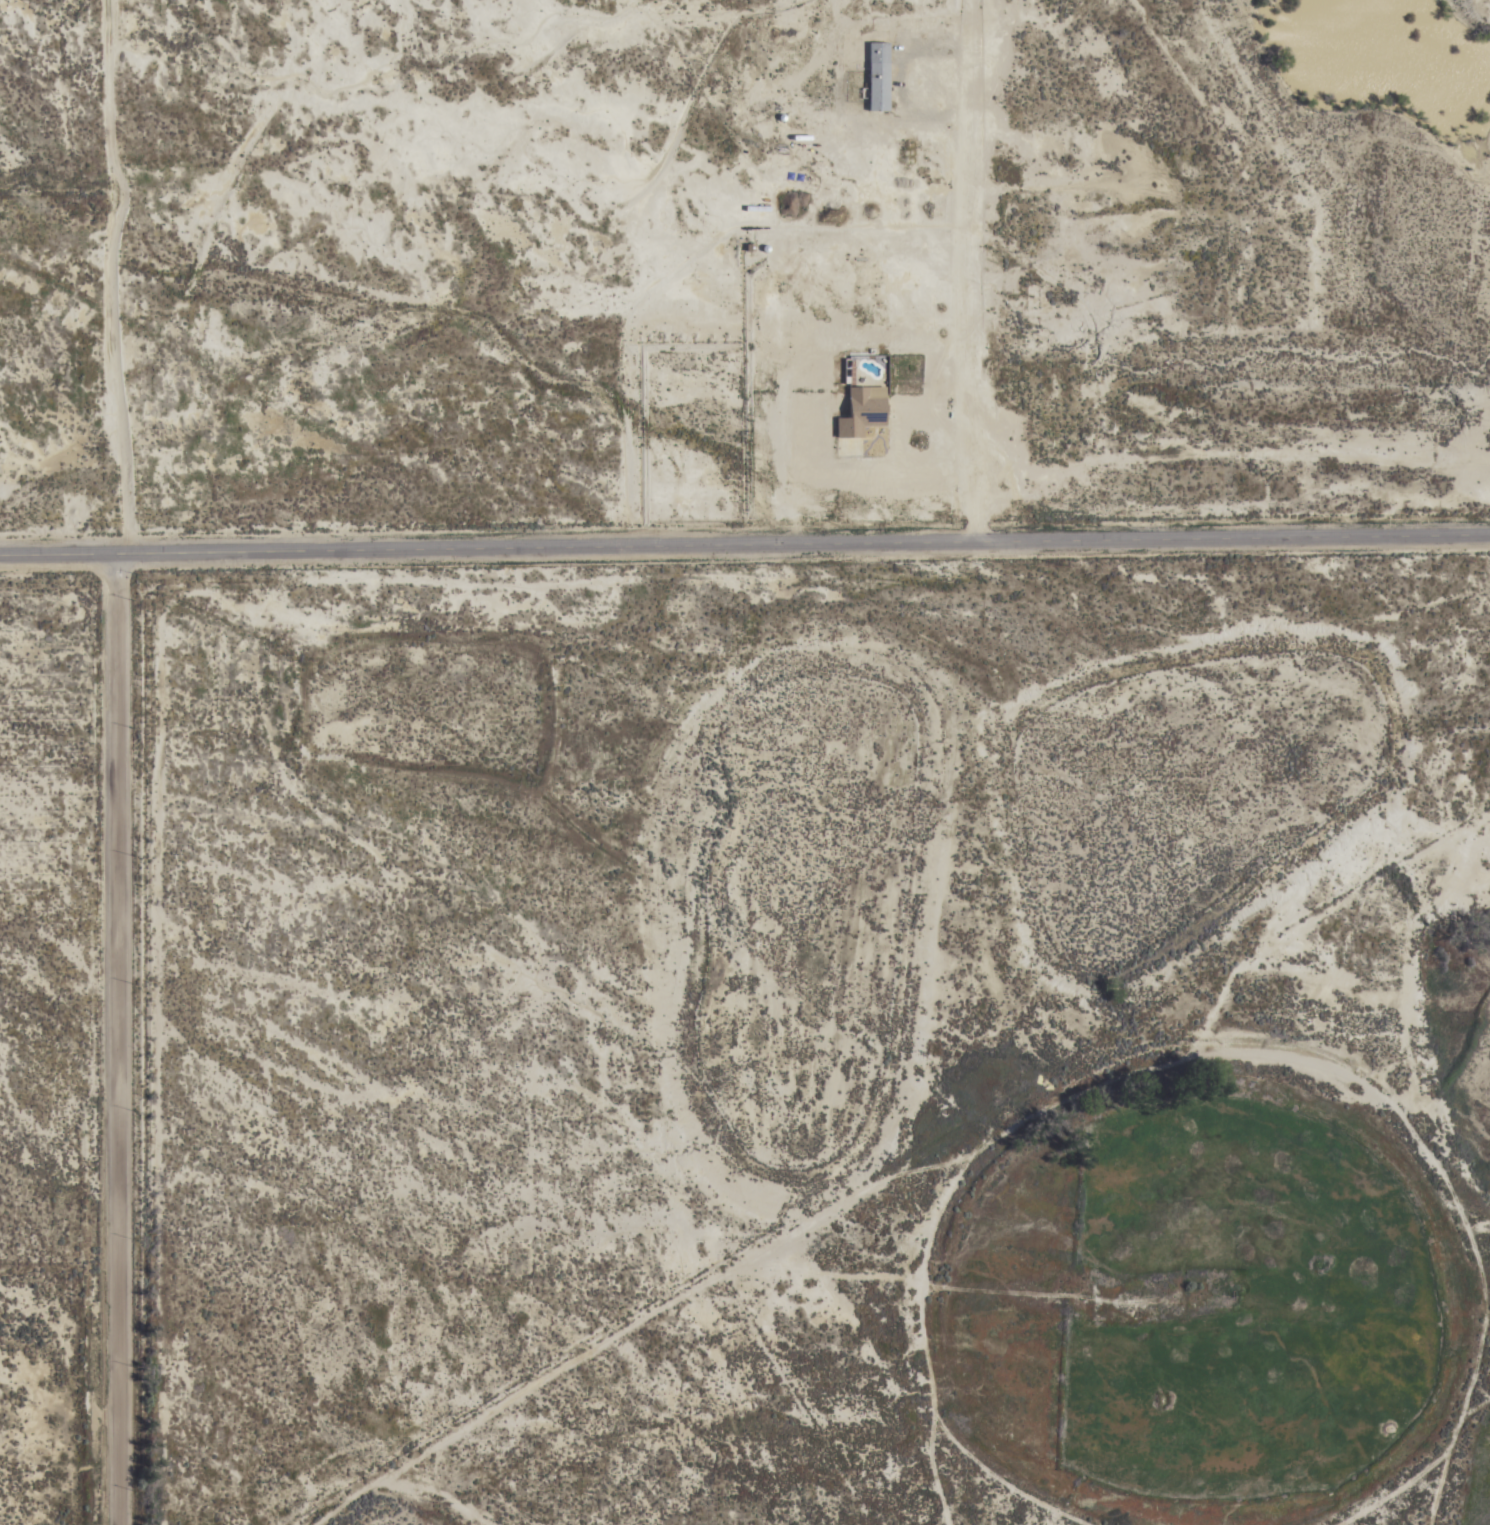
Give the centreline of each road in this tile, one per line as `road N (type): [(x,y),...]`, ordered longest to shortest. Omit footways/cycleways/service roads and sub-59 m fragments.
road 1 (secondary): [(1489,533),(0,543)]
road 2 (residential): [(124,1524),(123,540)]
road 3 (residential): [(123,540),(104,355),(102,0)]

